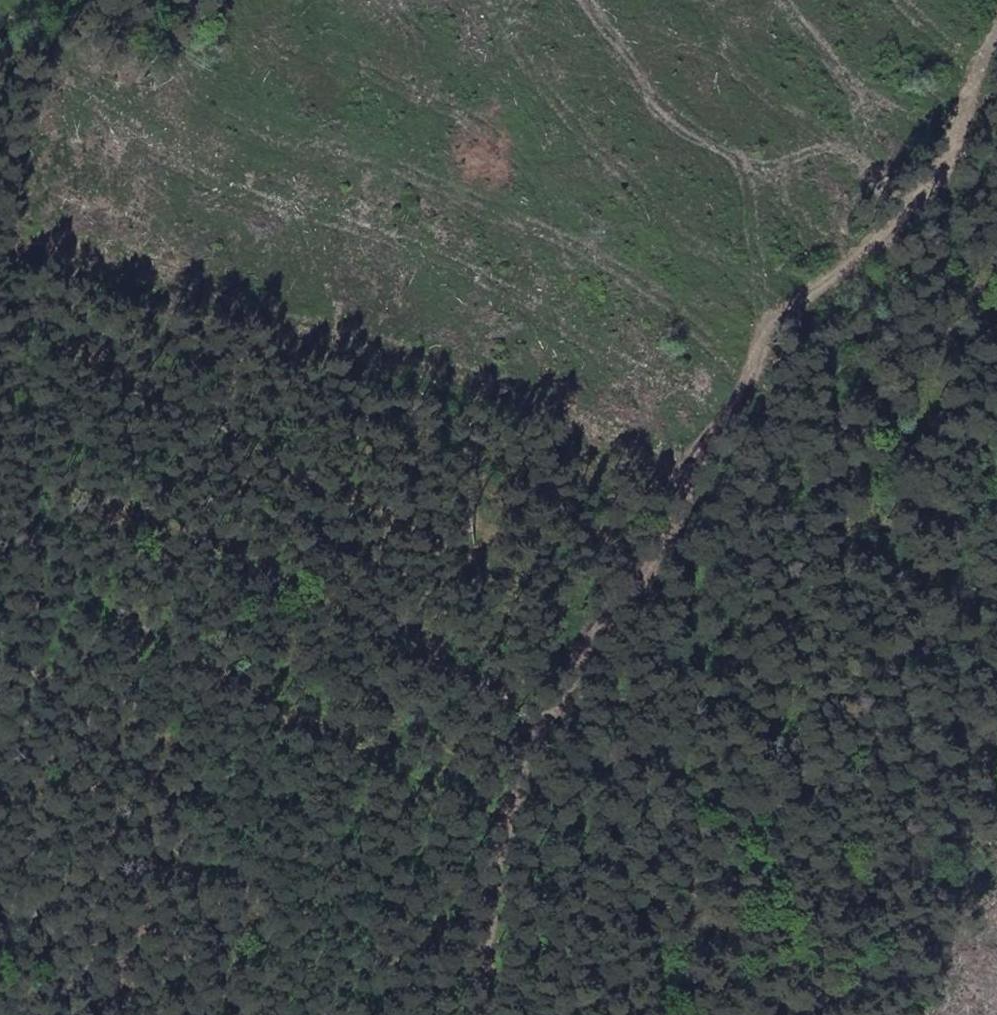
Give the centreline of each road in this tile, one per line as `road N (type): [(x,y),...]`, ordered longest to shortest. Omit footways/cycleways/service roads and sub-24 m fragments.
road 1 (track): [(474,1014),(504,798),(523,733),(708,468),(783,315),(897,227),(926,182),(996,15)]
road 2 (track): [(282,1014),(247,964),(132,850),(50,674),(34,599),(12,367),(0,329)]

